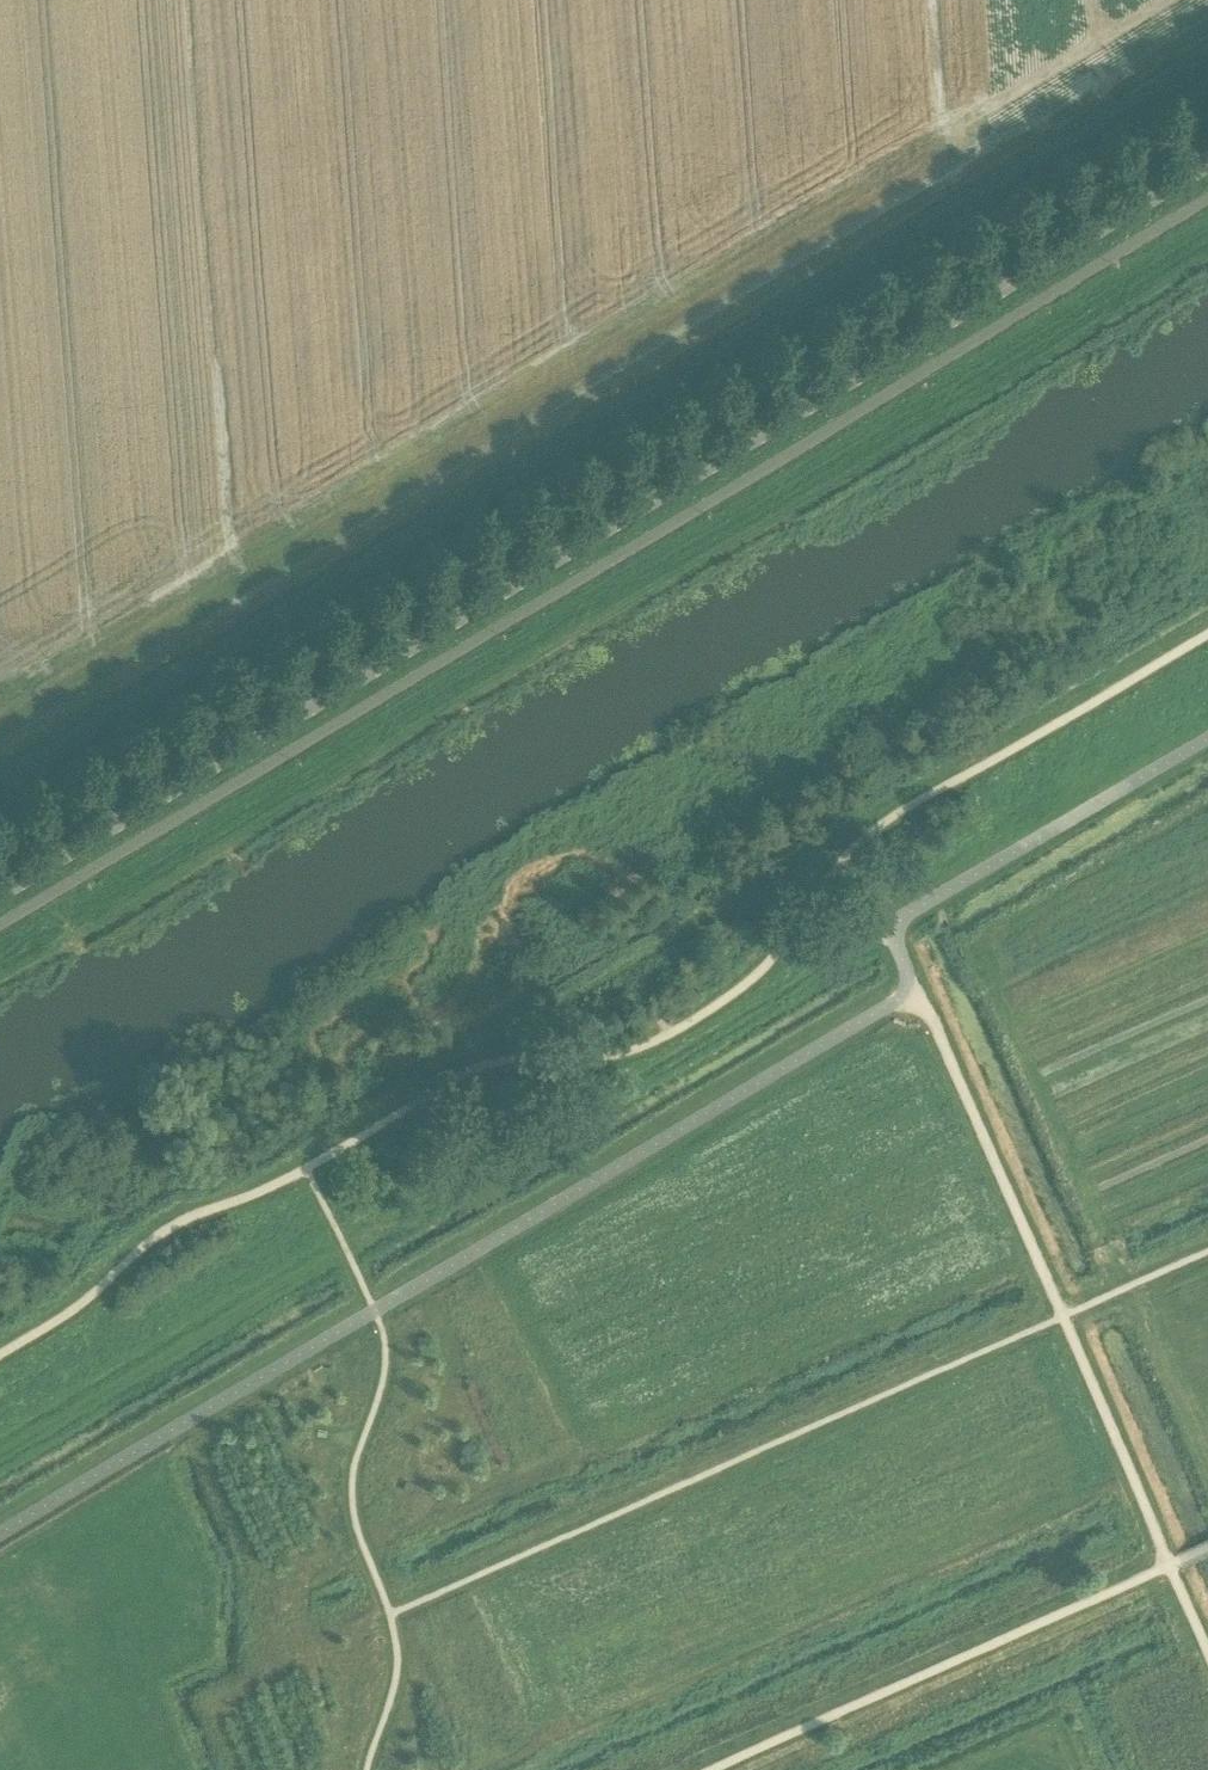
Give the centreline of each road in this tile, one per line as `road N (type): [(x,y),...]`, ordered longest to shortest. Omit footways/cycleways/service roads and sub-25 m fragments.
road 1 (unclassified): [(0,901),(1207,160)]

